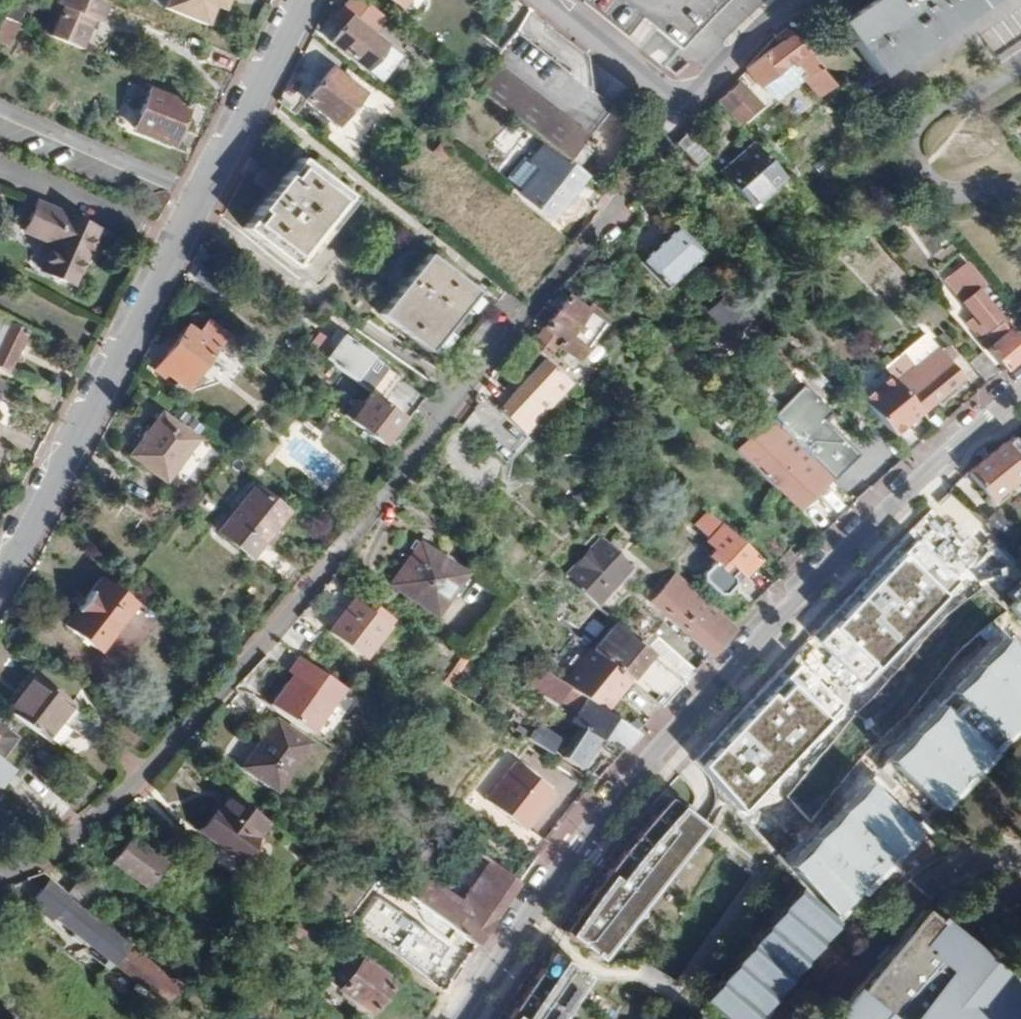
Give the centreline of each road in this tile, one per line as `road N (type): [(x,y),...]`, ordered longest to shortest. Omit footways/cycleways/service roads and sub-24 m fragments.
road 1 (residential): [(693,97),(255,640),(58,845),(0,871)]
road 2 (tertiary): [(457,1018),(630,776),(940,460),(1020,391)]
road 3 (residential): [(0,569),(297,0)]
road 4 (residential): [(1020,875),(910,900),(801,1018)]
road 5 (residential): [(544,0),(636,81),(664,97),(693,97)]
road 6 (residential): [(693,97),(793,0)]

